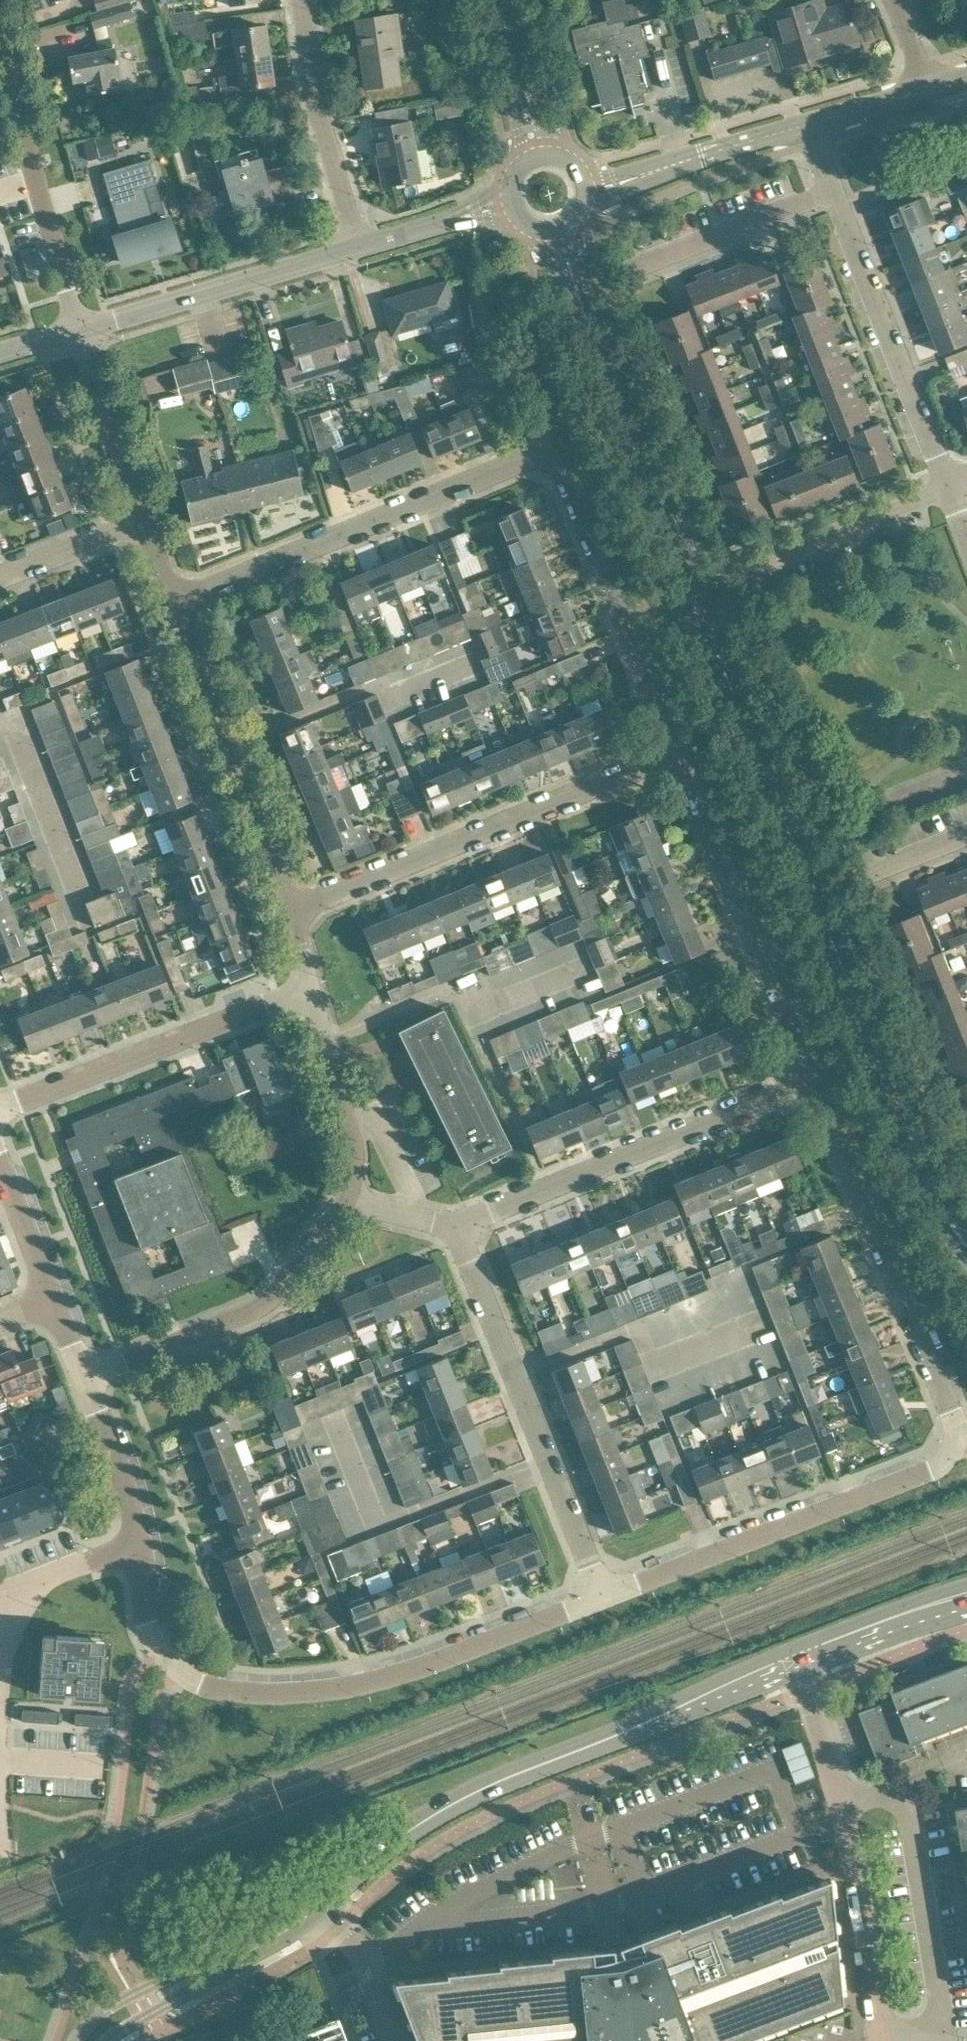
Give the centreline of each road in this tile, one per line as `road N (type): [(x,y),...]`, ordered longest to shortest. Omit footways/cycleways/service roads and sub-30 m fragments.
road 1 (secondary): [(950,1228),(553,233)]
road 2 (residential): [(599,1597),(939,1463),(953,1449),(953,1419),(810,1078)]
road 3 (residential): [(678,750),(565,475),(548,463),(518,463),(174,603)]
road 4 (tertiary): [(794,1661),(448,1803),(320,1906)]
road 5 (residential): [(844,1816),(605,1912),(422,1926),(368,1967)]
road 6 (residential): [(161,1652),(186,1677),(221,1689),(334,1689),(419,1668),(599,1597)]
road 7 (residential): [(291,910),(678,750)]
road 8 (residential): [(599,1597),(459,1226)]
road 9 (residential): [(459,1226),(810,1078)]
road 10 (residential): [(810,1078),(678,750)]
road 11 (residential): [(0,1107),(310,987)]
road 12 (residential): [(349,1198),(266,1303),(85,1382)]
road 13 (residential): [(174,603),(291,910)]
road 14 (residential): [(952,489),(829,192)]
road 15 (tertiary): [(358,249),(79,330)]
road 16 (residential): [(923,2026),(940,1996),(910,1818),(894,1802),(844,1816)]
road 17 (residential): [(79,330),(0,52)]
road 18 (tertiary): [(320,1906),(107,2009),(74,2040)]
road 19 (residential): [(358,249),(321,122),(304,0)]
road 20 (tertiary): [(111,2040),(286,1939),(320,1906)]
road 21 (tertiary): [(583,191),(809,124)]
road 22 (residential): [(844,1816),(878,2031)]
road 23 (residential): [(310,987),(353,1153),(349,1198)]
road 24 (residential): [(631,268),(829,192)]
road 25 (residential): [(757,562),(952,489)]
road 26 (residential): [(79,330),(142,522)]
road 27 (tertiary): [(966,1594),(794,1661)]
road 28 (residential): [(138,1548),(126,1489),(85,1382)]
road 29 (residential): [(844,1816),(794,1661)]
road 30 (secondary): [(531,155),(501,0)]
road 31 (residential): [(0,577),(142,522)]
road 32 (tertiary): [(504,206),(358,249)]
road 33 (residential): [(0,1165),(53,1300)]
road 34 (residential): [(138,1548),(53,1574),(13,1613)]
road 35 (tertiary): [(809,124),(926,91)]

